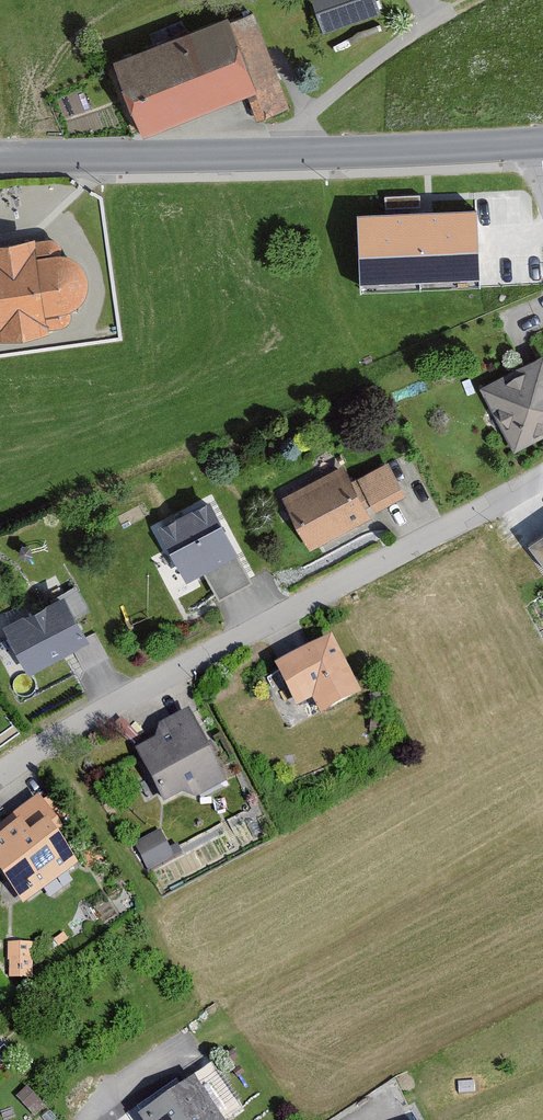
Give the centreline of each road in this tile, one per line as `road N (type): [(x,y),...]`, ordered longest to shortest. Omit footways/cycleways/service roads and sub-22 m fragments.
road 1 (residential): [(0,781),(152,675),(542,475)]
road 2 (tertiary): [(532,145),(12,160)]

